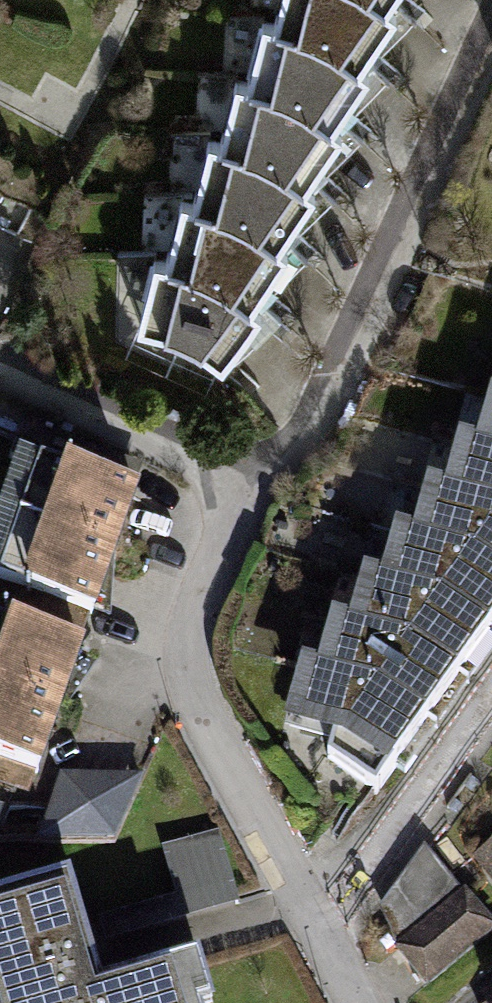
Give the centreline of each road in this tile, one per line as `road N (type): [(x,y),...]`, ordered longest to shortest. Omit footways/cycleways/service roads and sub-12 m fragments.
road 1 (residential): [(359,1002),(194,695),(188,626),(257,478)]
road 2 (residential): [(257,478),(491,17)]
road 3 (residential): [(257,478),(0,378)]

